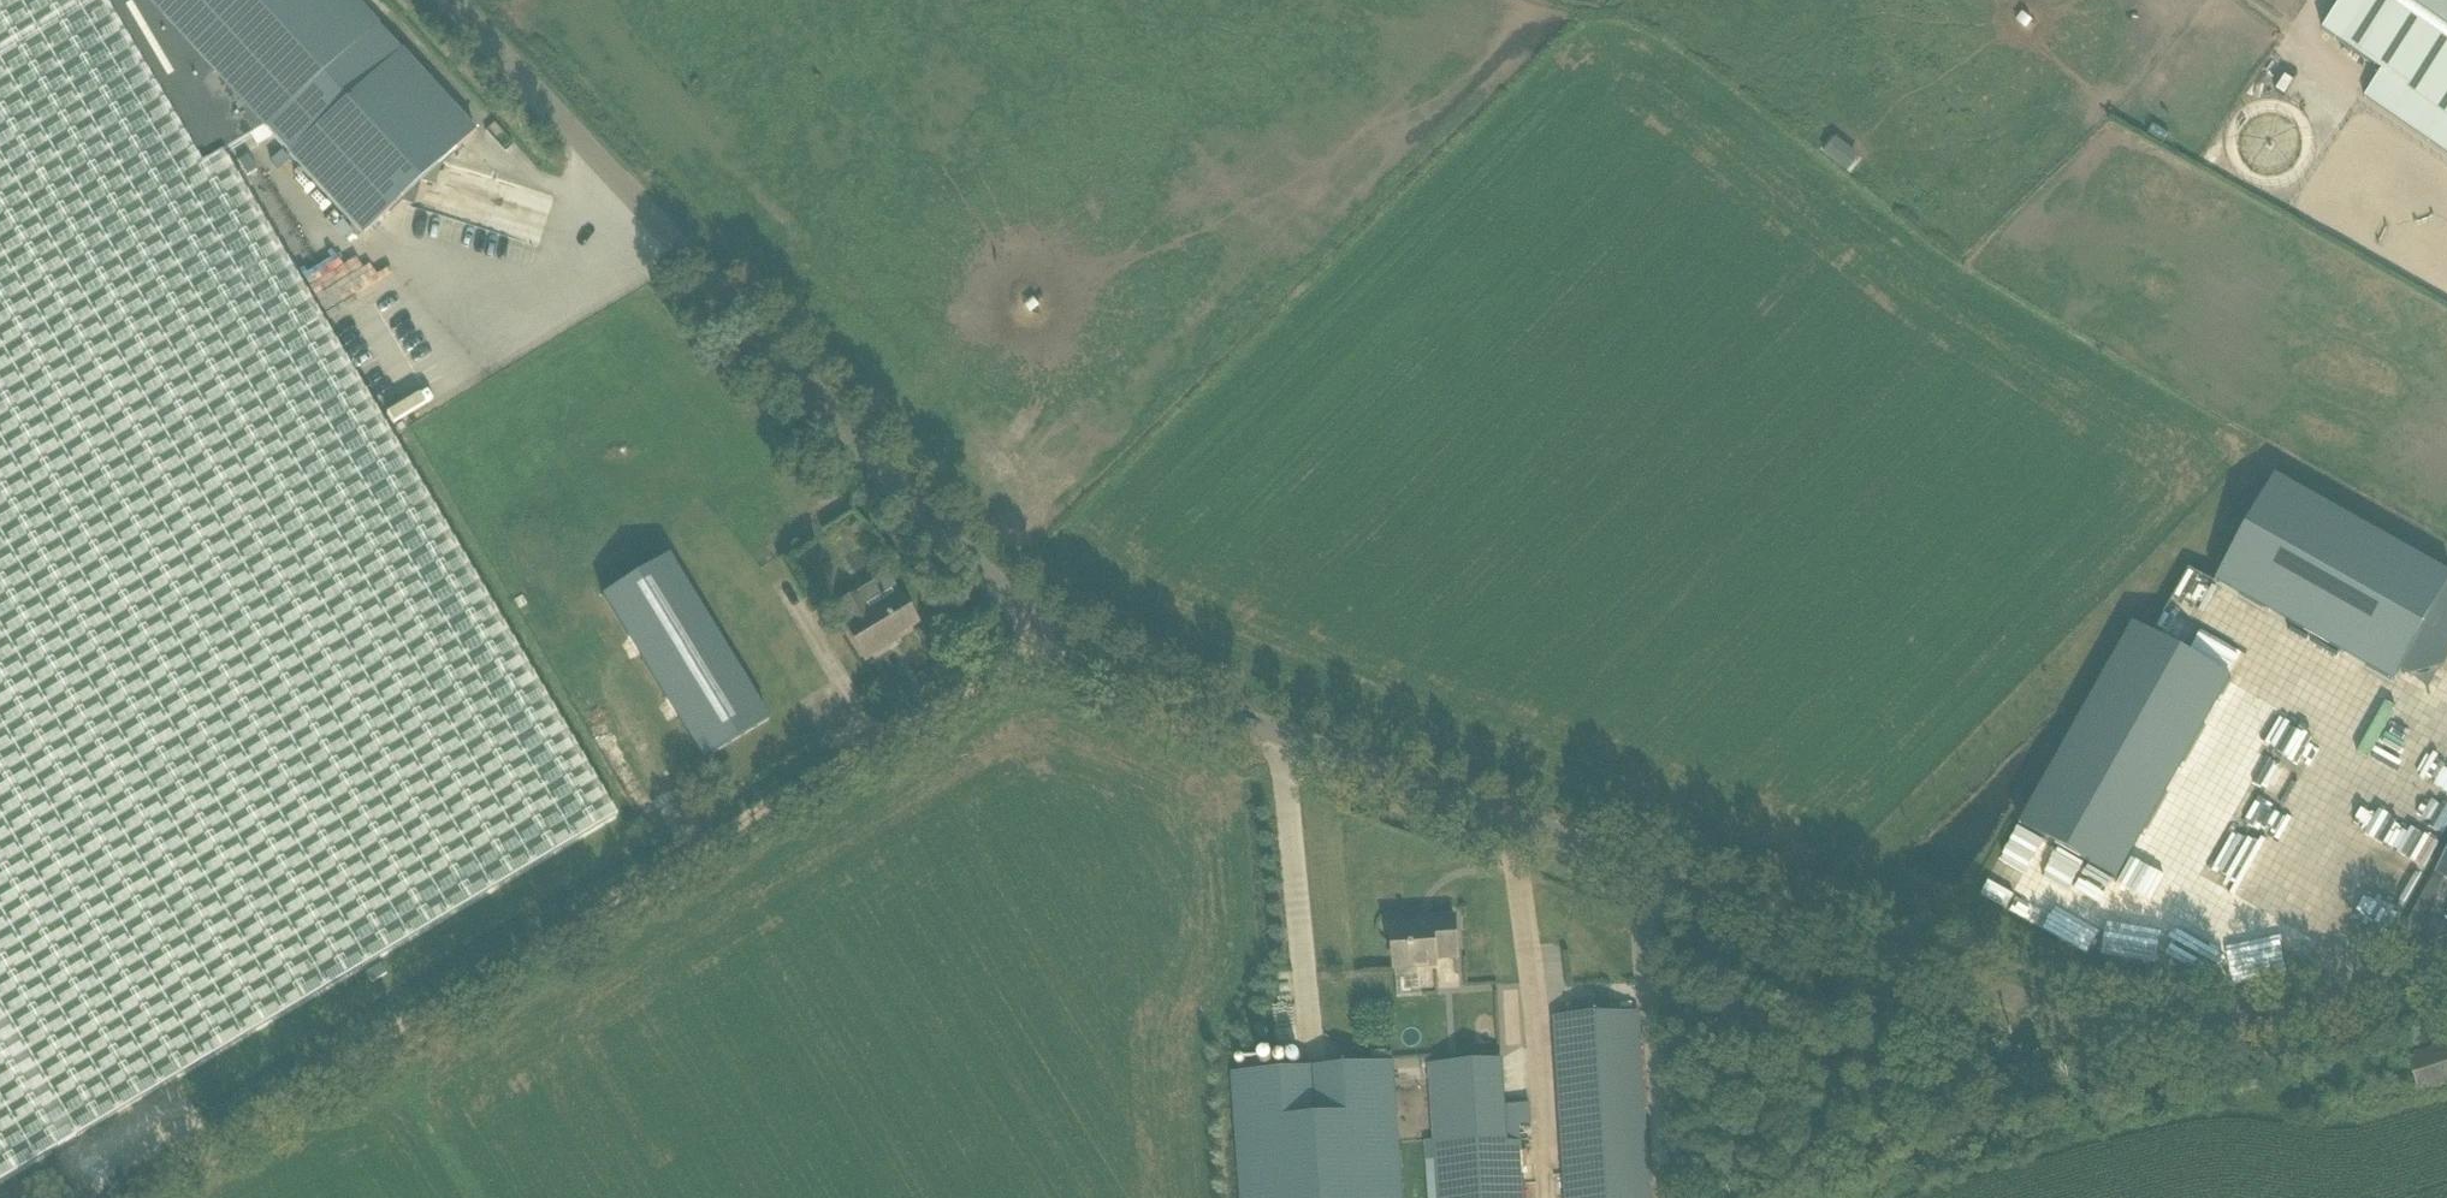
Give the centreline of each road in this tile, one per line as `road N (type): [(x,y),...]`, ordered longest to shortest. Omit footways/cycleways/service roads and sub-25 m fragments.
road 1 (unclassified): [(2446,967),(2228,1049),(2101,1049),(2027,1028),(1064,653),(1000,605),(427,0)]
road 2 (track): [(1000,605),(986,670),(107,1197)]

